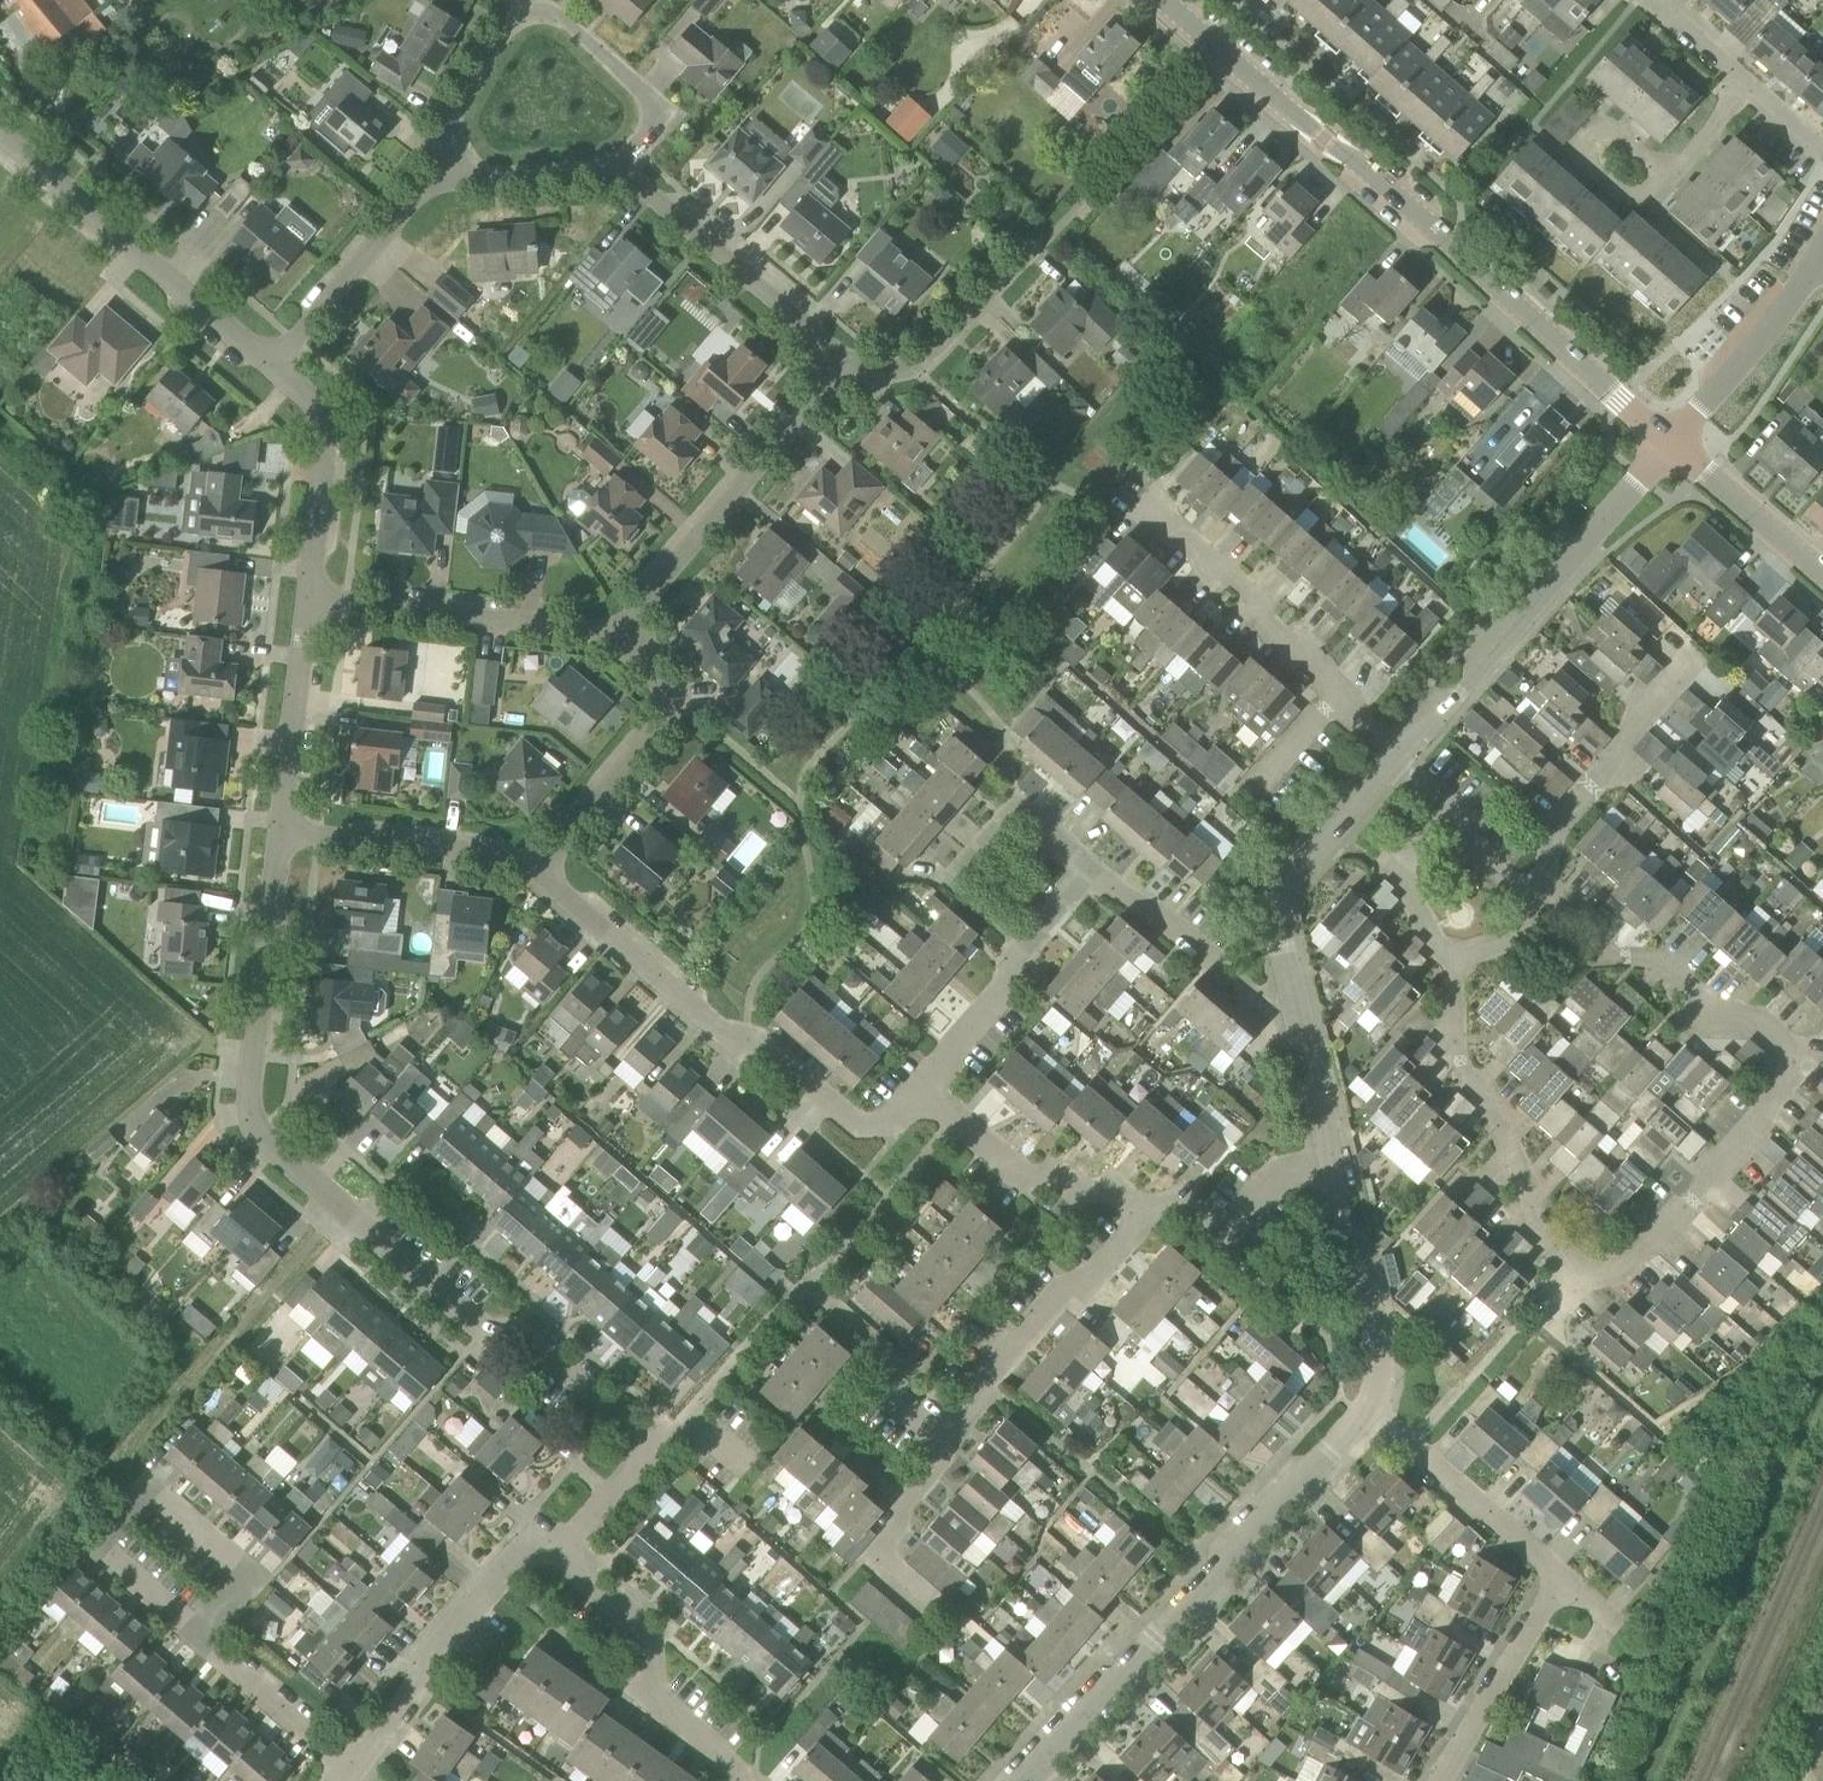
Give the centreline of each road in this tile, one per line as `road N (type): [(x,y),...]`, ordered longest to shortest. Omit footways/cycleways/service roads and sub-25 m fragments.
road 1 (residential): [(1459,968),(1457,1049),(1560,1279),(1580,1298),(1657,1239),(1783,1096),(1790,1060),(1744,1020),(1722,1017),(1659,963),(1584,944),(1535,896)]
road 2 (residential): [(562,1556),(652,1449),(534,1347),(484,1332),(257,1134),(249,1106),(283,834)]
road 3 (residential): [(272,364),(437,173),(618,171),(849,362)]
road 4 (tertiary): [(1671,446),(1435,228),(1165,0)]
road 5 (residential): [(922,1088),(1094,870),(1254,997),(1295,988)]
road 6 (residential): [(1024,1780),(1372,1404)]
road 7 (residential): [(1443,1780),(1563,1580),(1372,1404)]
road 8 (residential): [(537,866),(724,1031),(770,1050),(856,1122),(890,1123),(922,1088)]
road 9 (residential): [(874,1561),(941,1482),(957,1414),(1136,1211)]
road 10 (residential): [(1399,757),(1671,446)]
road 11 (residential): [(1399,757),(1345,685),(1141,505)]
road 12 (residential): [(272,364),(0,131)]
road 13 (residential): [(620,632),(849,362)]
road 14 (residential): [(346,1780),(529,1549),(562,1556)]
road 15 (residential): [(307,598),(620,632)]
road 16 (residential): [(744,1780),(651,1693),(653,1638),(562,1556)]
road 17 (residential): [(537,866),(674,700),(620,632)]
road 18 (residential): [(1535,896),(1563,821),(1606,783),(1632,719),(1692,648)]
road 19 (residential): [(1372,1404),(1383,1379),(1382,1349),(1329,1131)]
road 20 (residential): [(1295,988),(1282,935),(1289,892),(1399,757)]
road 21 (residential): [(1136,1211),(1108,1185),(1032,1185),(922,1088)]
road 22 (residential): [(307,598),(328,413),(272,364)]
road 23 (residential): [(1136,1211),(1183,1209),(1224,1245),(1329,1131)]
road 24 (residential): [(283,834),(537,866)]
road 25 (residential): [(283,834),(307,598)]
road 26 (unclassified): [(1671,446),(1816,268)]
road 27 (residential): [(1822,148),(1653,0)]
road 28 (tertiary): [(1822,576),(1671,446)]
road 29 (residential): [(1535,896),(1399,757)]
road 30 (residential): [(1329,1131),(1295,988)]

